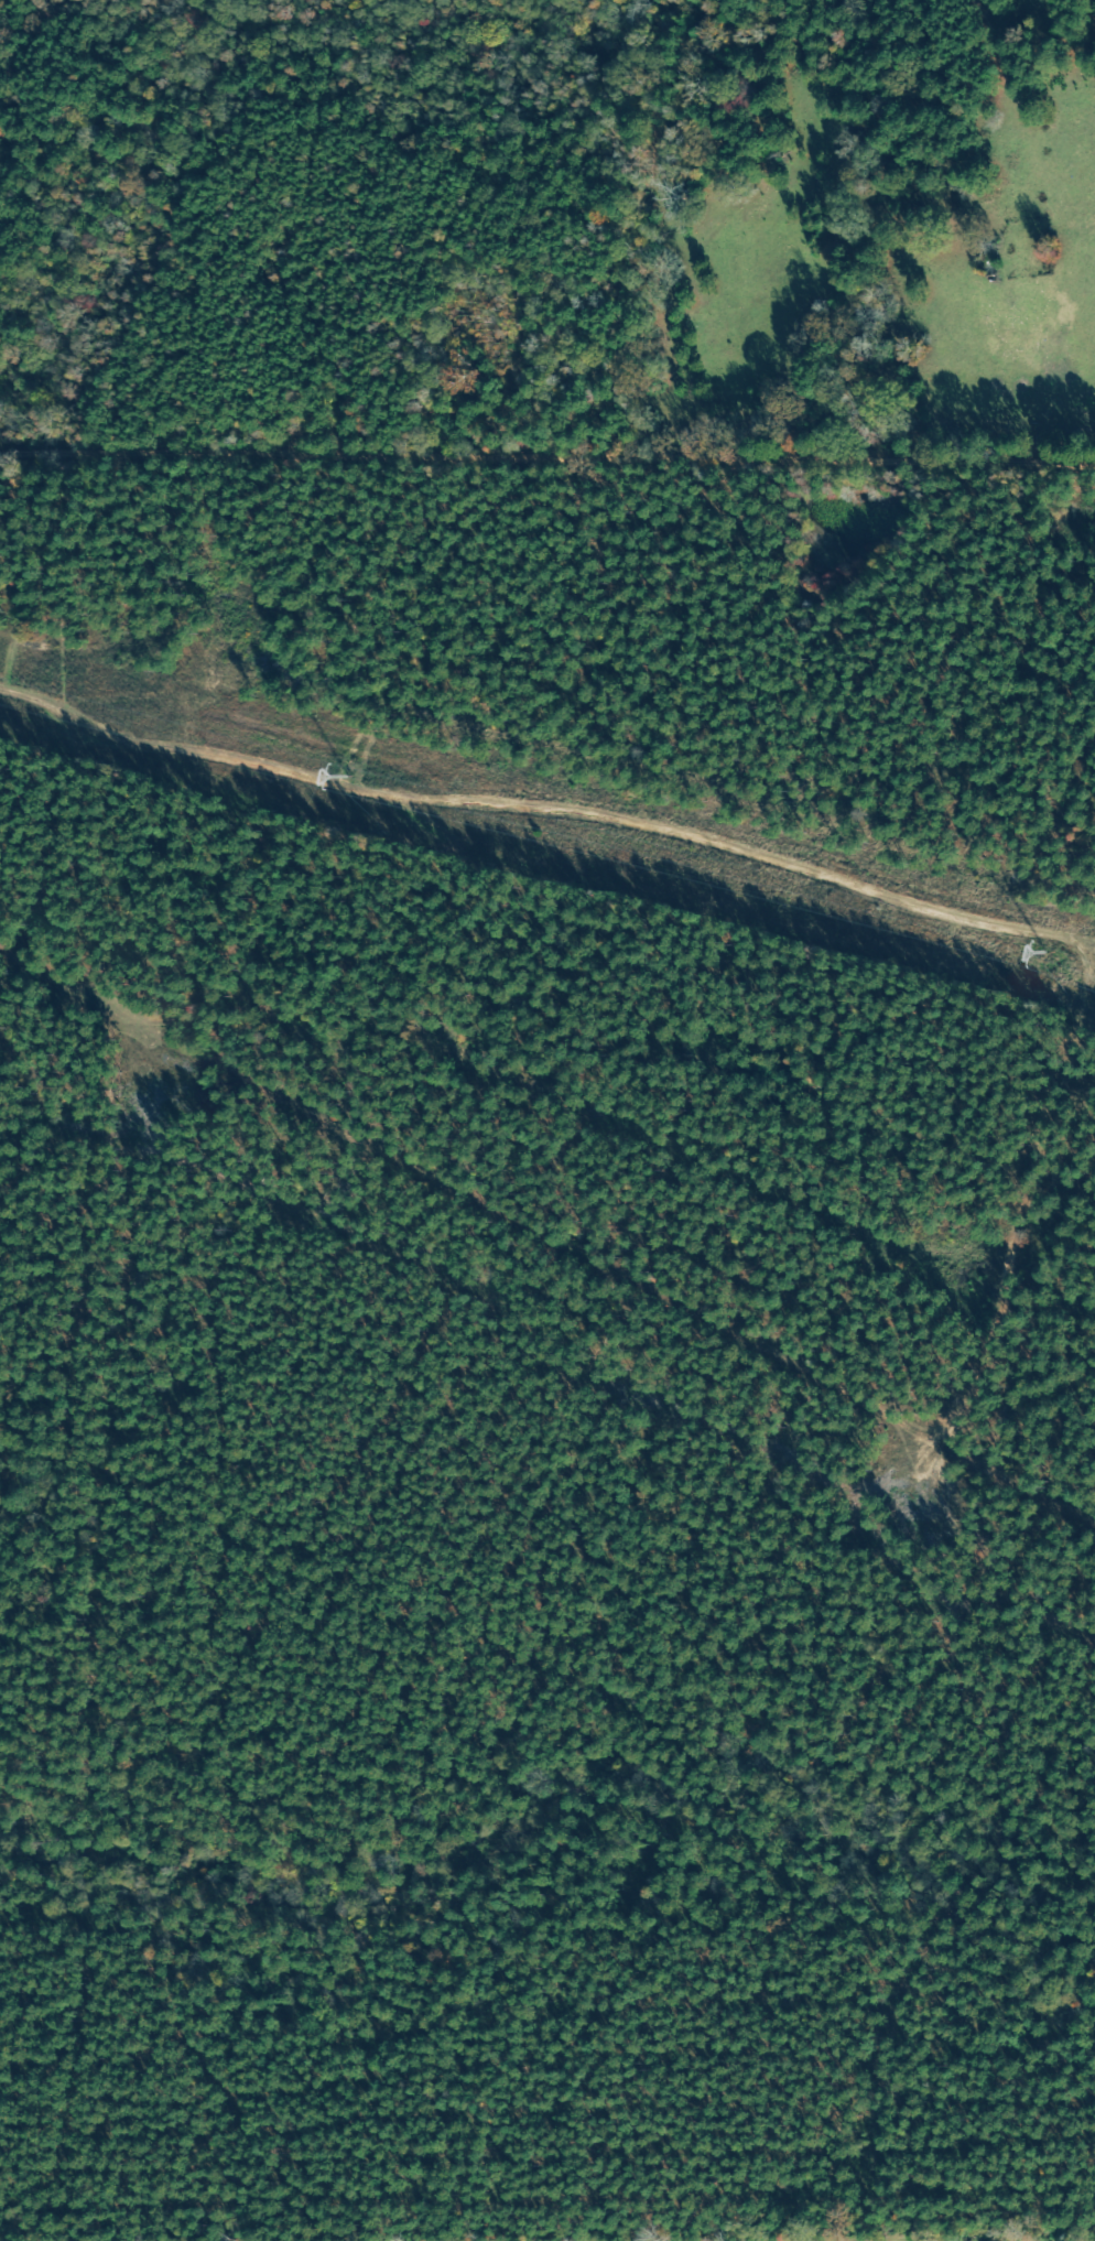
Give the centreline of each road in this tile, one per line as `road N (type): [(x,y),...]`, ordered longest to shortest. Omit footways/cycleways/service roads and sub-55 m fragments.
road 1 (residential): [(0,451),(1094,460)]

